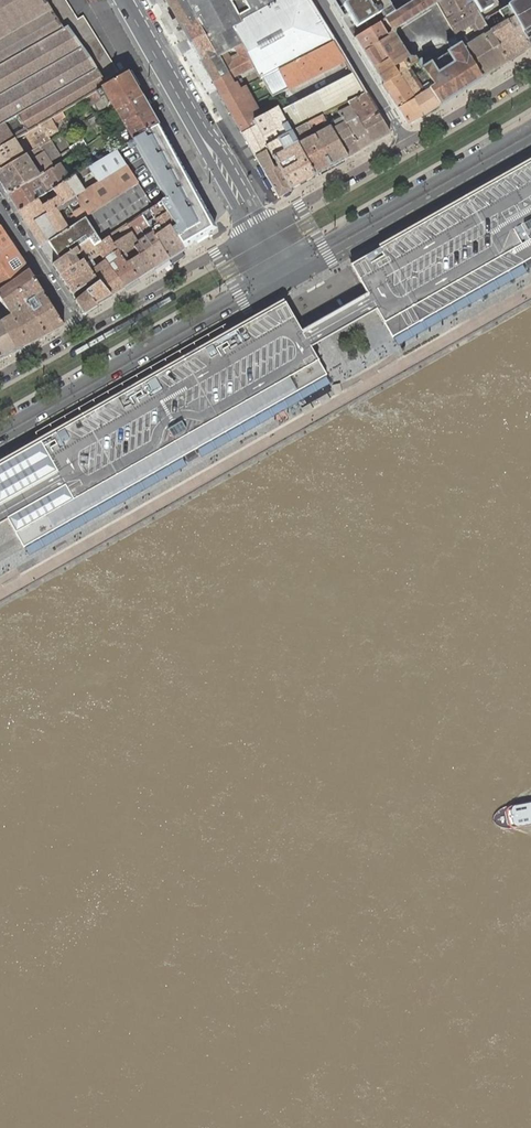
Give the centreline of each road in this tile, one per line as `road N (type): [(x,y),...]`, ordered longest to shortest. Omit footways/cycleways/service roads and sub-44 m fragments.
road 1 (secondary): [(0,442),(286,278)]
road 2 (secondary): [(281,269),(0,429)]
road 3 (secondary): [(530,124),(281,269)]
road 4 (secondary): [(286,278),(530,139)]
road 5 (tertiary): [(124,0),(258,230)]
road 6 (residential): [(258,230),(80,331)]
road 7 (residential): [(409,144),(258,230)]
road 8 (residential): [(409,144),(321,0)]
road 9 (residential): [(0,204),(80,331)]
road 10 (residential): [(530,73),(409,144)]

